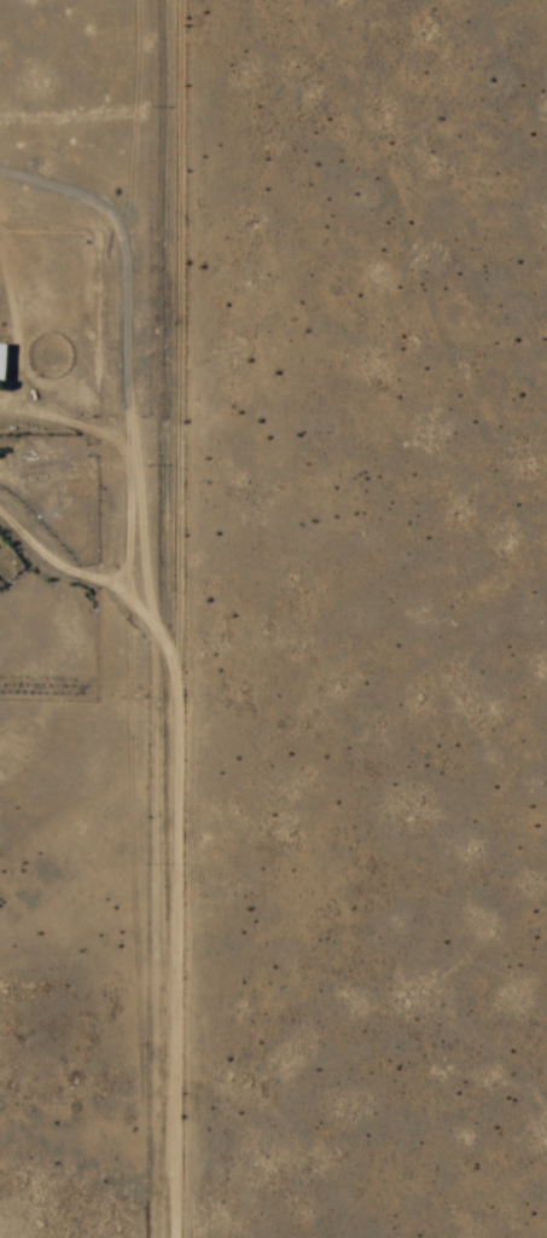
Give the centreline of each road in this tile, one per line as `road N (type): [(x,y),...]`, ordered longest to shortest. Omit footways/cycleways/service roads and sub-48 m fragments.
road 1 (track): [(150,1237),(145,0)]
road 2 (track): [(74,0),(75,851)]

